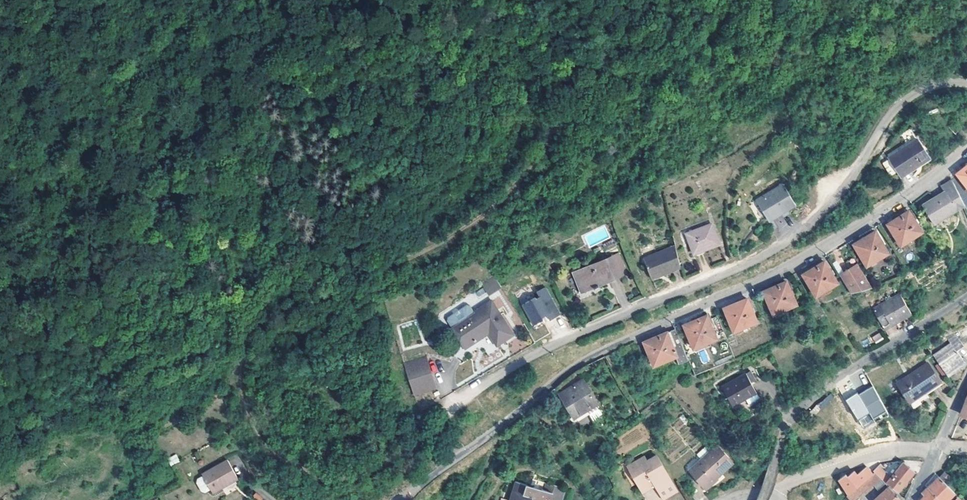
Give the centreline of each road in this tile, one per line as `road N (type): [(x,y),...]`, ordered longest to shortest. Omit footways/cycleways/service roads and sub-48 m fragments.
road 1 (track): [(438,420),(367,470),(327,475),(296,465),(268,443),(246,409),(240,365),(249,331),(275,301),(401,260),(497,203),(529,170),(625,0)]
road 2 (residential): [(966,146),(889,209),(791,268),(586,361),(398,499)]
road 3 (residential): [(966,85),(935,84),(899,104),(836,199),(780,247),(545,349),(438,420)]
road 4 (residential): [(966,295),(821,390),(781,439)]
road 5 (residential): [(938,447),(871,454),(769,491)]

